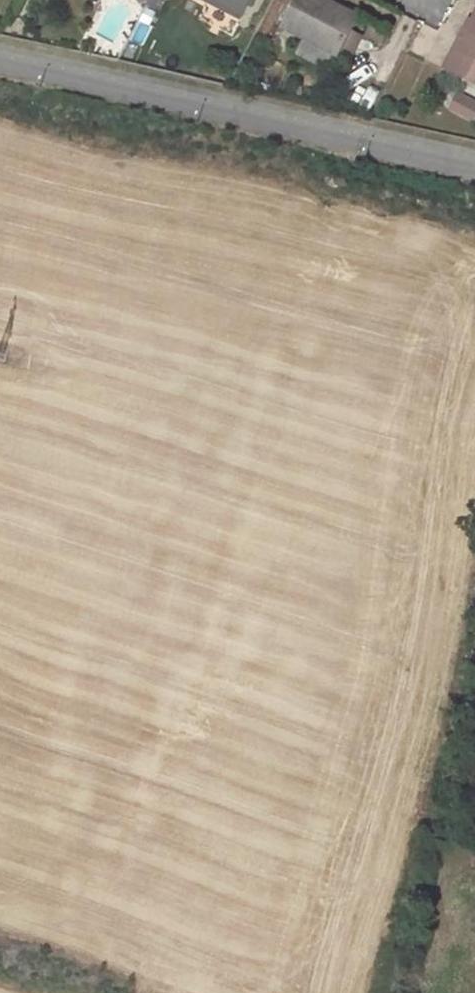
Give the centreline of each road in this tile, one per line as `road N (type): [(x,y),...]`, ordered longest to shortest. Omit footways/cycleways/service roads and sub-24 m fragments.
road 1 (residential): [(0,53),(474,156)]

